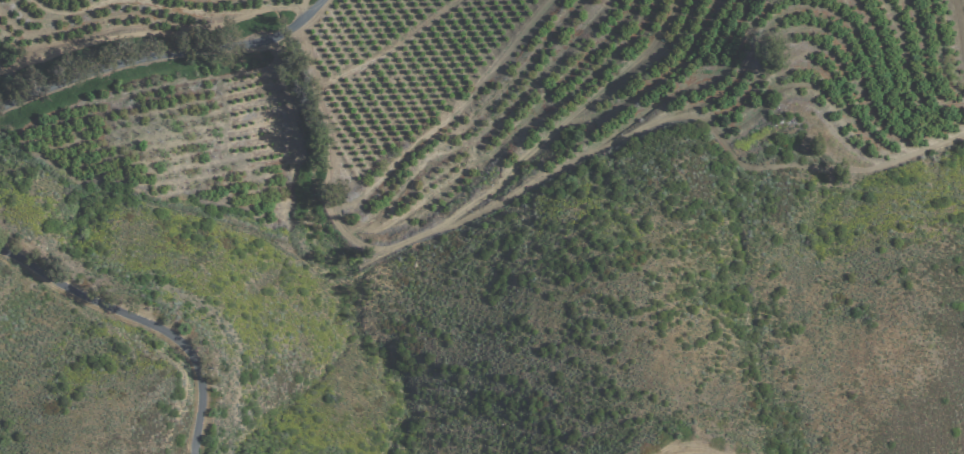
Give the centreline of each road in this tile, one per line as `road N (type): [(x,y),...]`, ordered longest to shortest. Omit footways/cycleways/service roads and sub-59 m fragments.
road 1 (residential): [(0,111),(112,68),(277,34),(316,0)]

